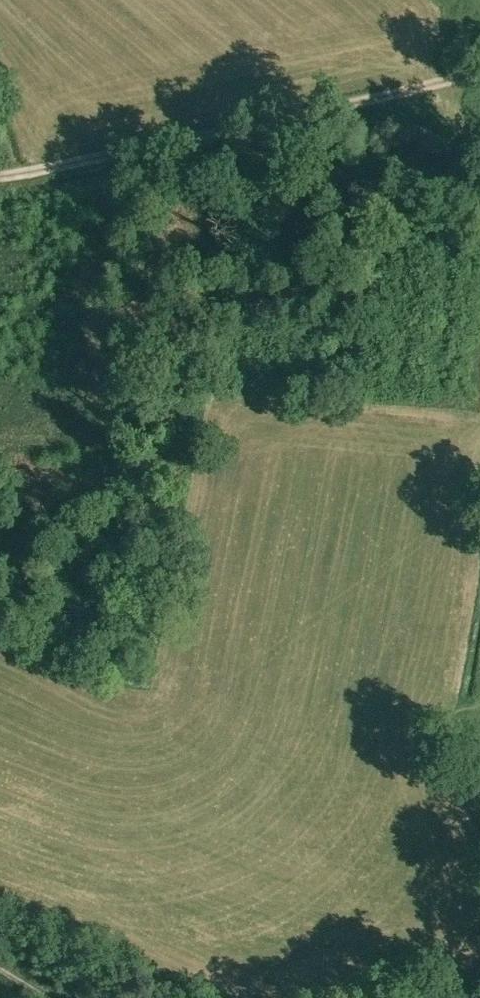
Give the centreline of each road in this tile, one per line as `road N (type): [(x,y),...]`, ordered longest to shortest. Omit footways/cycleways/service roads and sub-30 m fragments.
road 1 (track): [(0,181),(479,83)]

